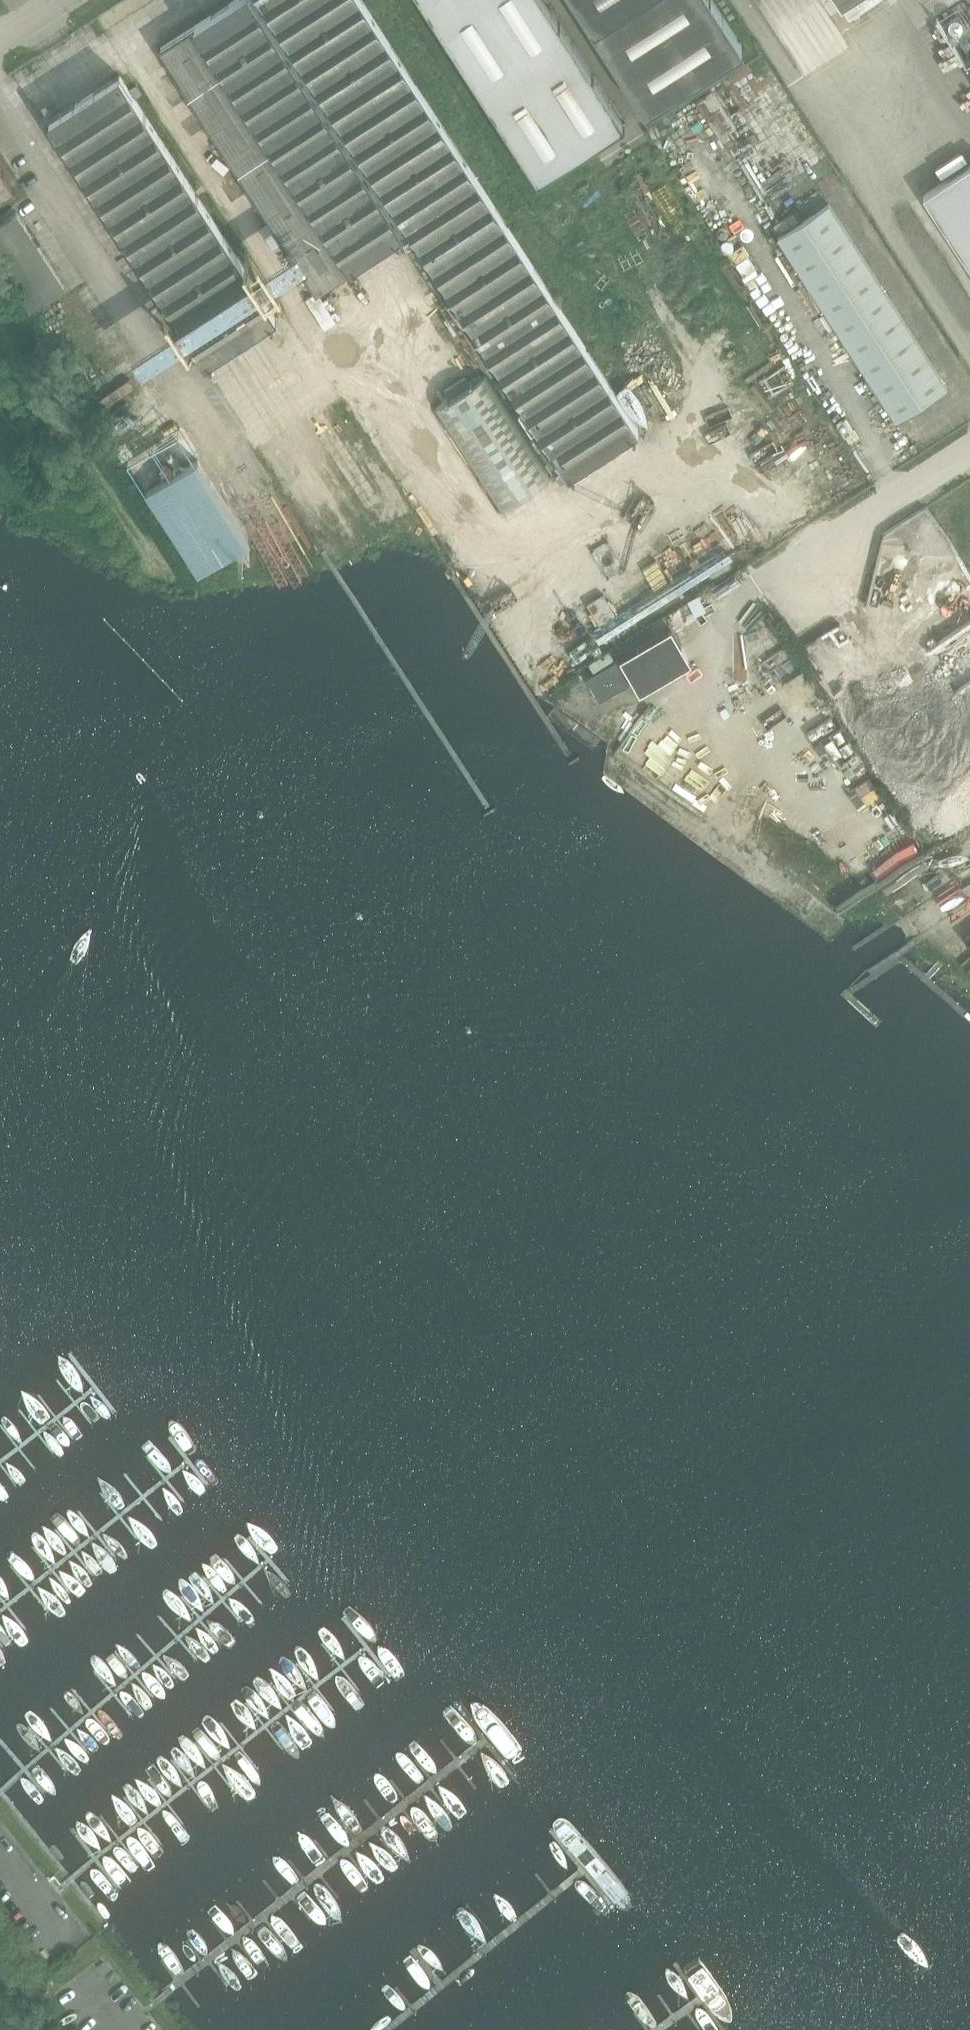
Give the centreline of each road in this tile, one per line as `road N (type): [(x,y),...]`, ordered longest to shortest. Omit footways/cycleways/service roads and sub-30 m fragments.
road 1 (unclassified): [(780,566),(969,444)]

